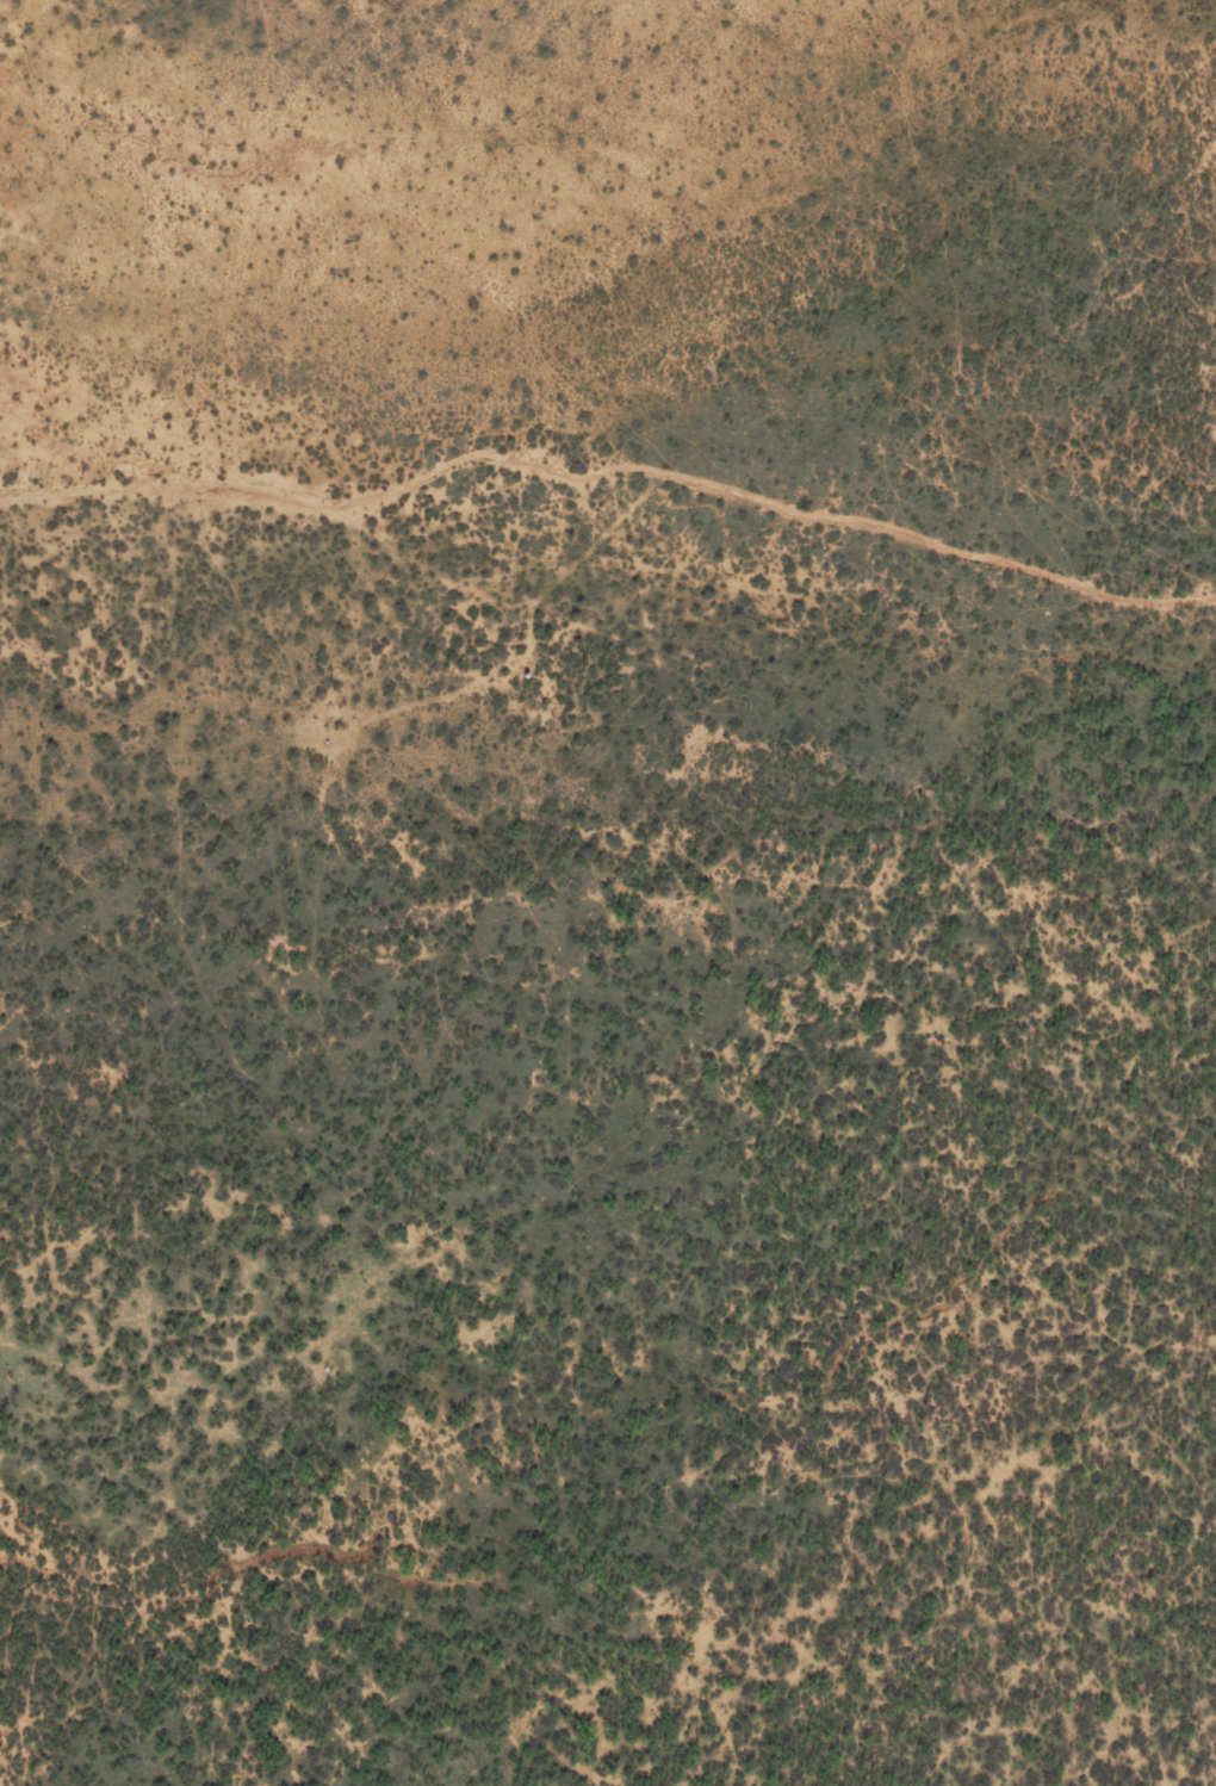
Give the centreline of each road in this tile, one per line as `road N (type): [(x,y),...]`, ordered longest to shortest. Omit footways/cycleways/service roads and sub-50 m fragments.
road 1 (residential): [(889,1785),(1007,1647),(1215,1448)]

